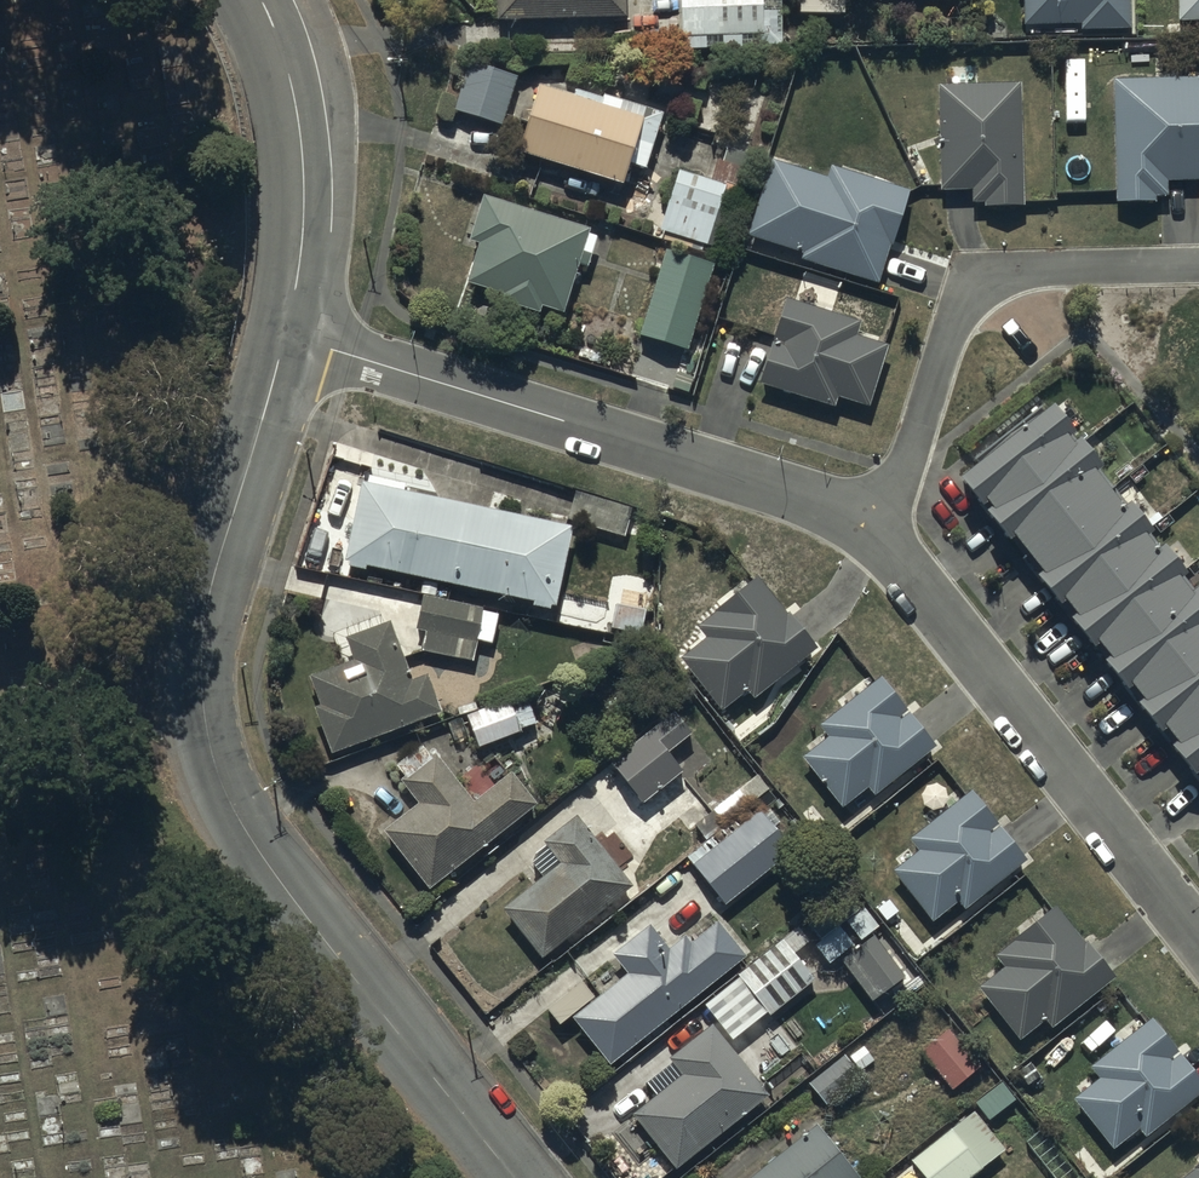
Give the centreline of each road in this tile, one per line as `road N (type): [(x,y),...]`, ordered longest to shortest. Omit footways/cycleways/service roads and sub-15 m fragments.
road 1 (tertiary): [(285,335),(206,607),(200,660),(210,749),(248,834),(283,887),(516,1177)]
road 2 (residential): [(886,539),(840,507),(285,335)]
road 3 (residential): [(1198,937),(886,539)]
road 4 (residential): [(1198,268),(1022,273),(988,283),(964,304),(886,539)]
road 5 (tertiary): [(261,0),(288,69),(304,173),(285,335)]

